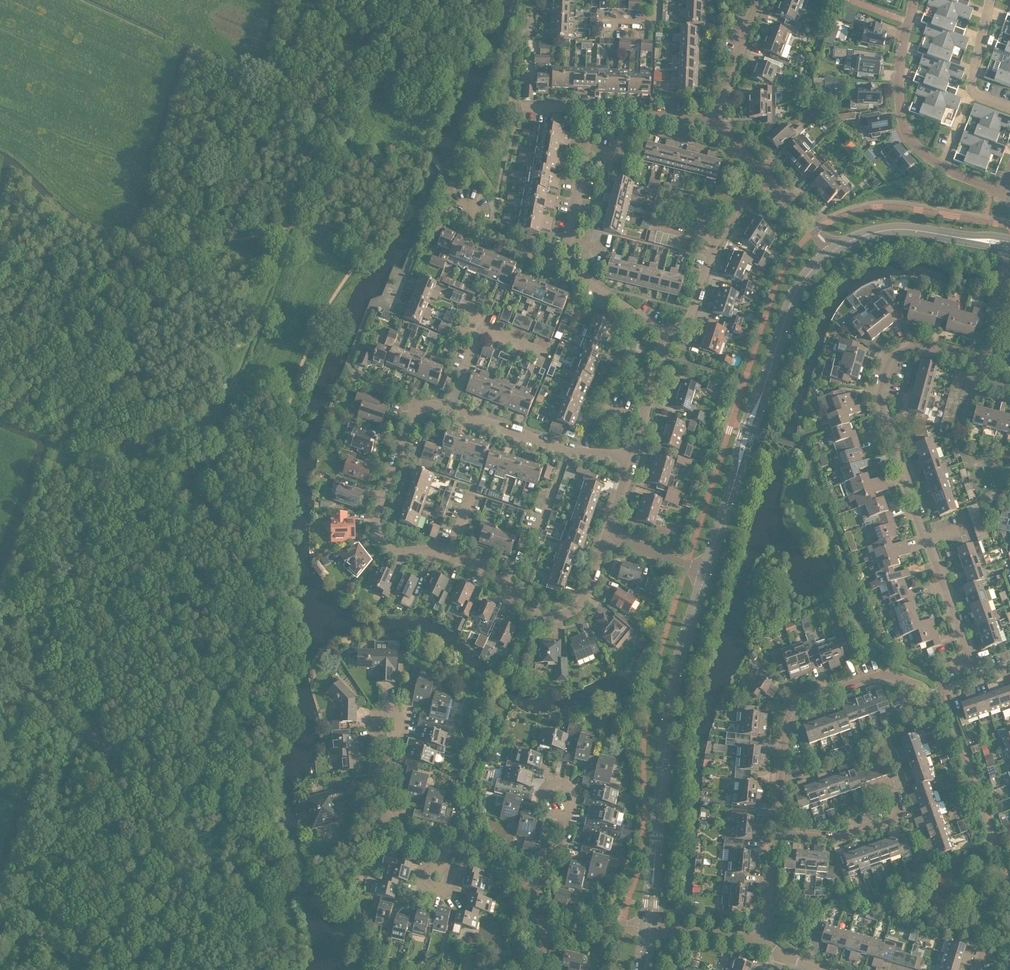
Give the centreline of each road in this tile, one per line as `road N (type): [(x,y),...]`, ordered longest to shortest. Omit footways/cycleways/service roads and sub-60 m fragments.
road 1 (residential): [(628,461),(566,451),(442,406),(423,407),(374,521),(384,549),(472,559),(537,612),(561,613),(591,589),(611,526)]
road 2 (residential): [(971,675),(882,397),(899,353),(918,348),(976,361)]
road 3 (tertiary): [(648,927),(673,689),(705,569)]
road 4 (tertiary): [(705,569),(789,303),(831,249)]
road 5 (residential): [(709,116),(610,111),(596,117),(583,144),(570,235),(554,262)]
road 6 (residential): [(778,833),(789,715),(801,702),(872,677),(910,686)]
road 7 (residential): [(914,0),(899,103),(906,131),(941,168)]
road 8 (tertiary): [(831,249),(899,228),(1009,243)]
road 9 (residential): [(831,249),(709,116)]
road 10 (residential): [(659,332),(690,321),(716,243),(747,204)]
road 11 (residential): [(447,847),(391,821),(380,776),(387,742)]
road 12 (residential): [(628,461),(663,354),(659,332)]
road 13 (residential): [(554,262),(659,332)]
road 14 (residential): [(778,833),(850,833),(900,816)]
road 15 (residential): [(709,116),(755,0)]
road 16 (residential): [(554,262),(473,221),(455,196)]

